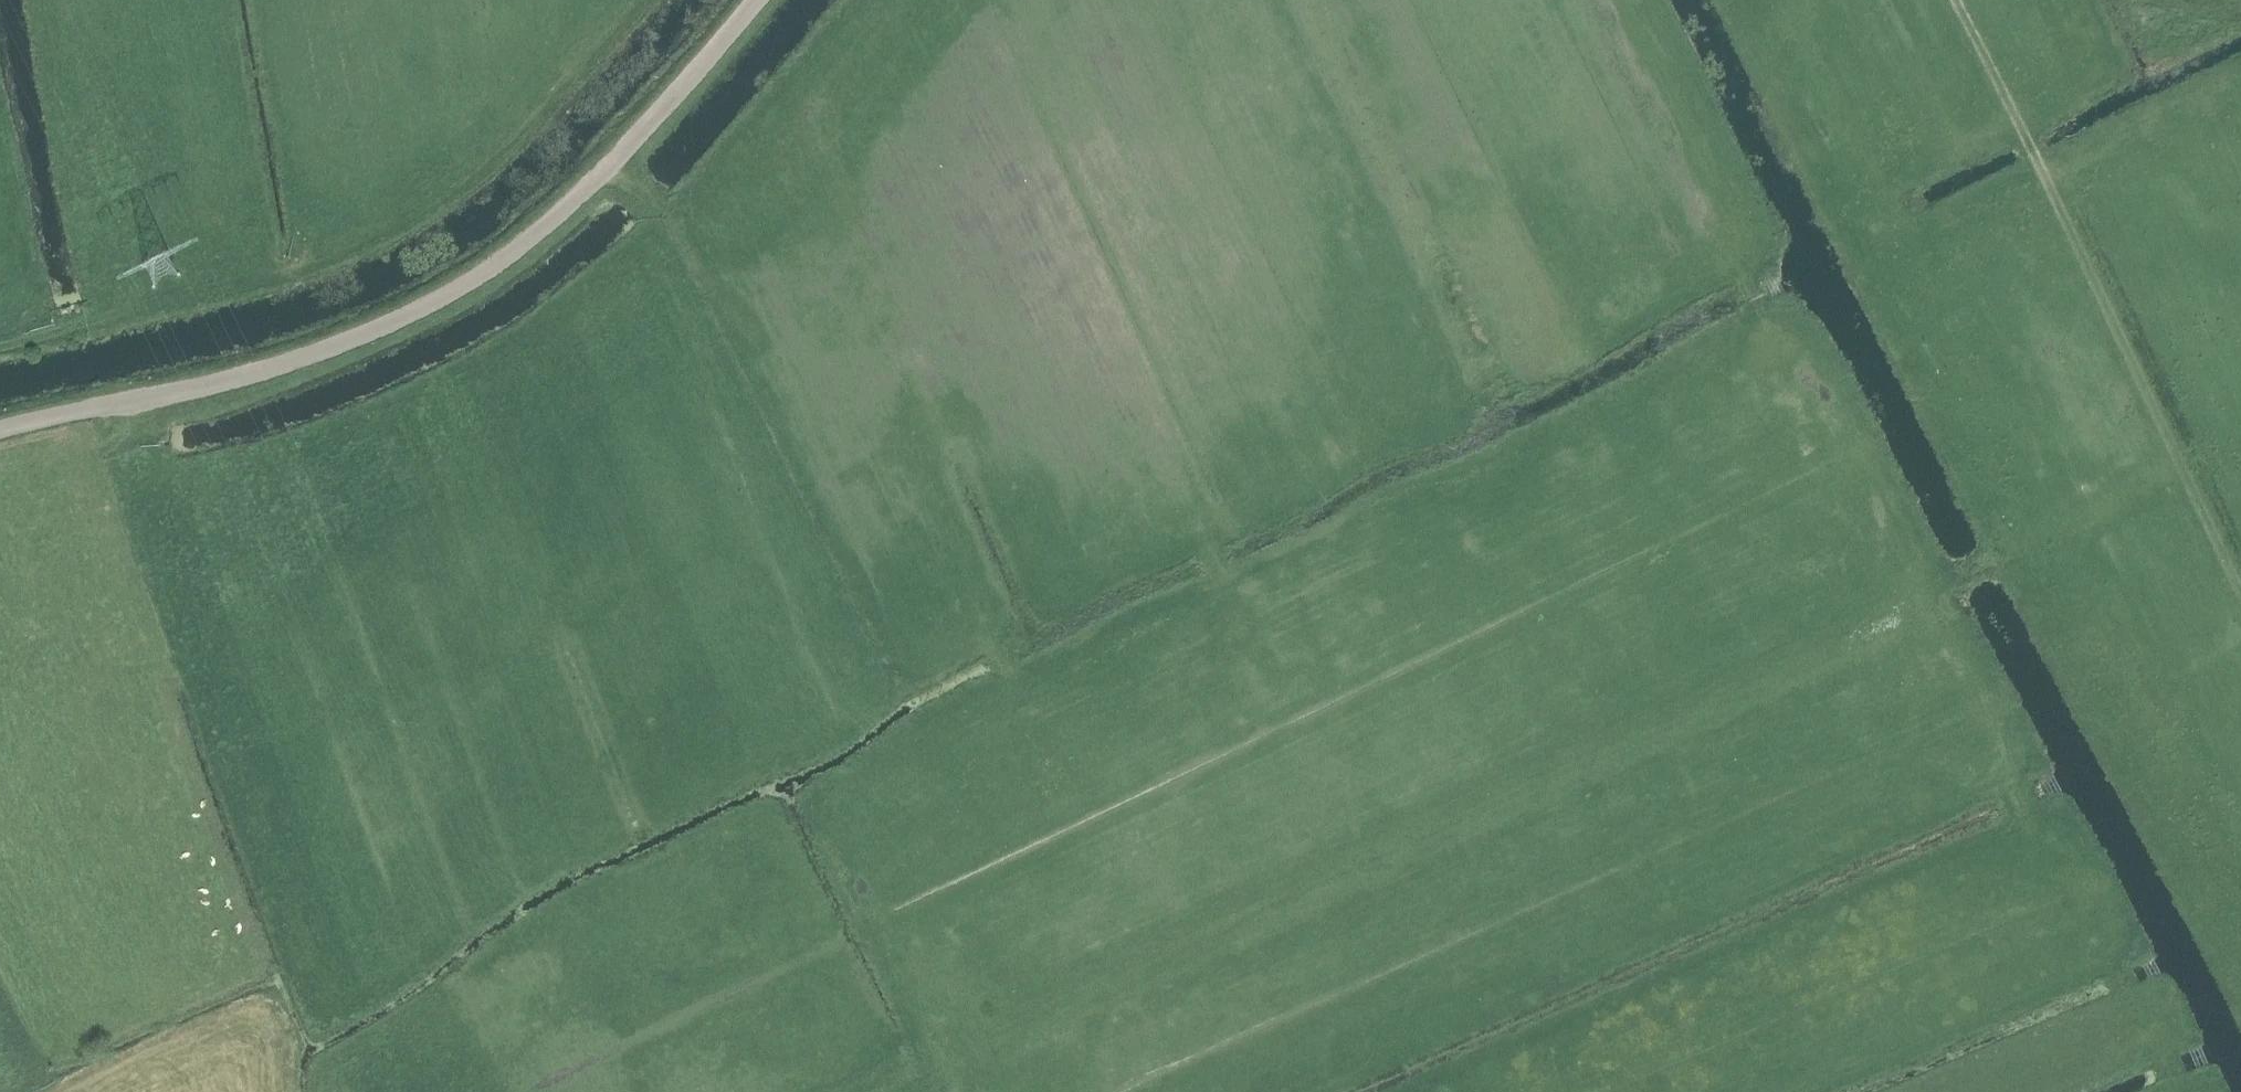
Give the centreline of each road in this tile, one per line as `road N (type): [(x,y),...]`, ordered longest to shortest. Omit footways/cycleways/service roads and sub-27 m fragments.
road 1 (track): [(0,433),(277,367),(410,316),(476,280),(597,179),(757,0)]

